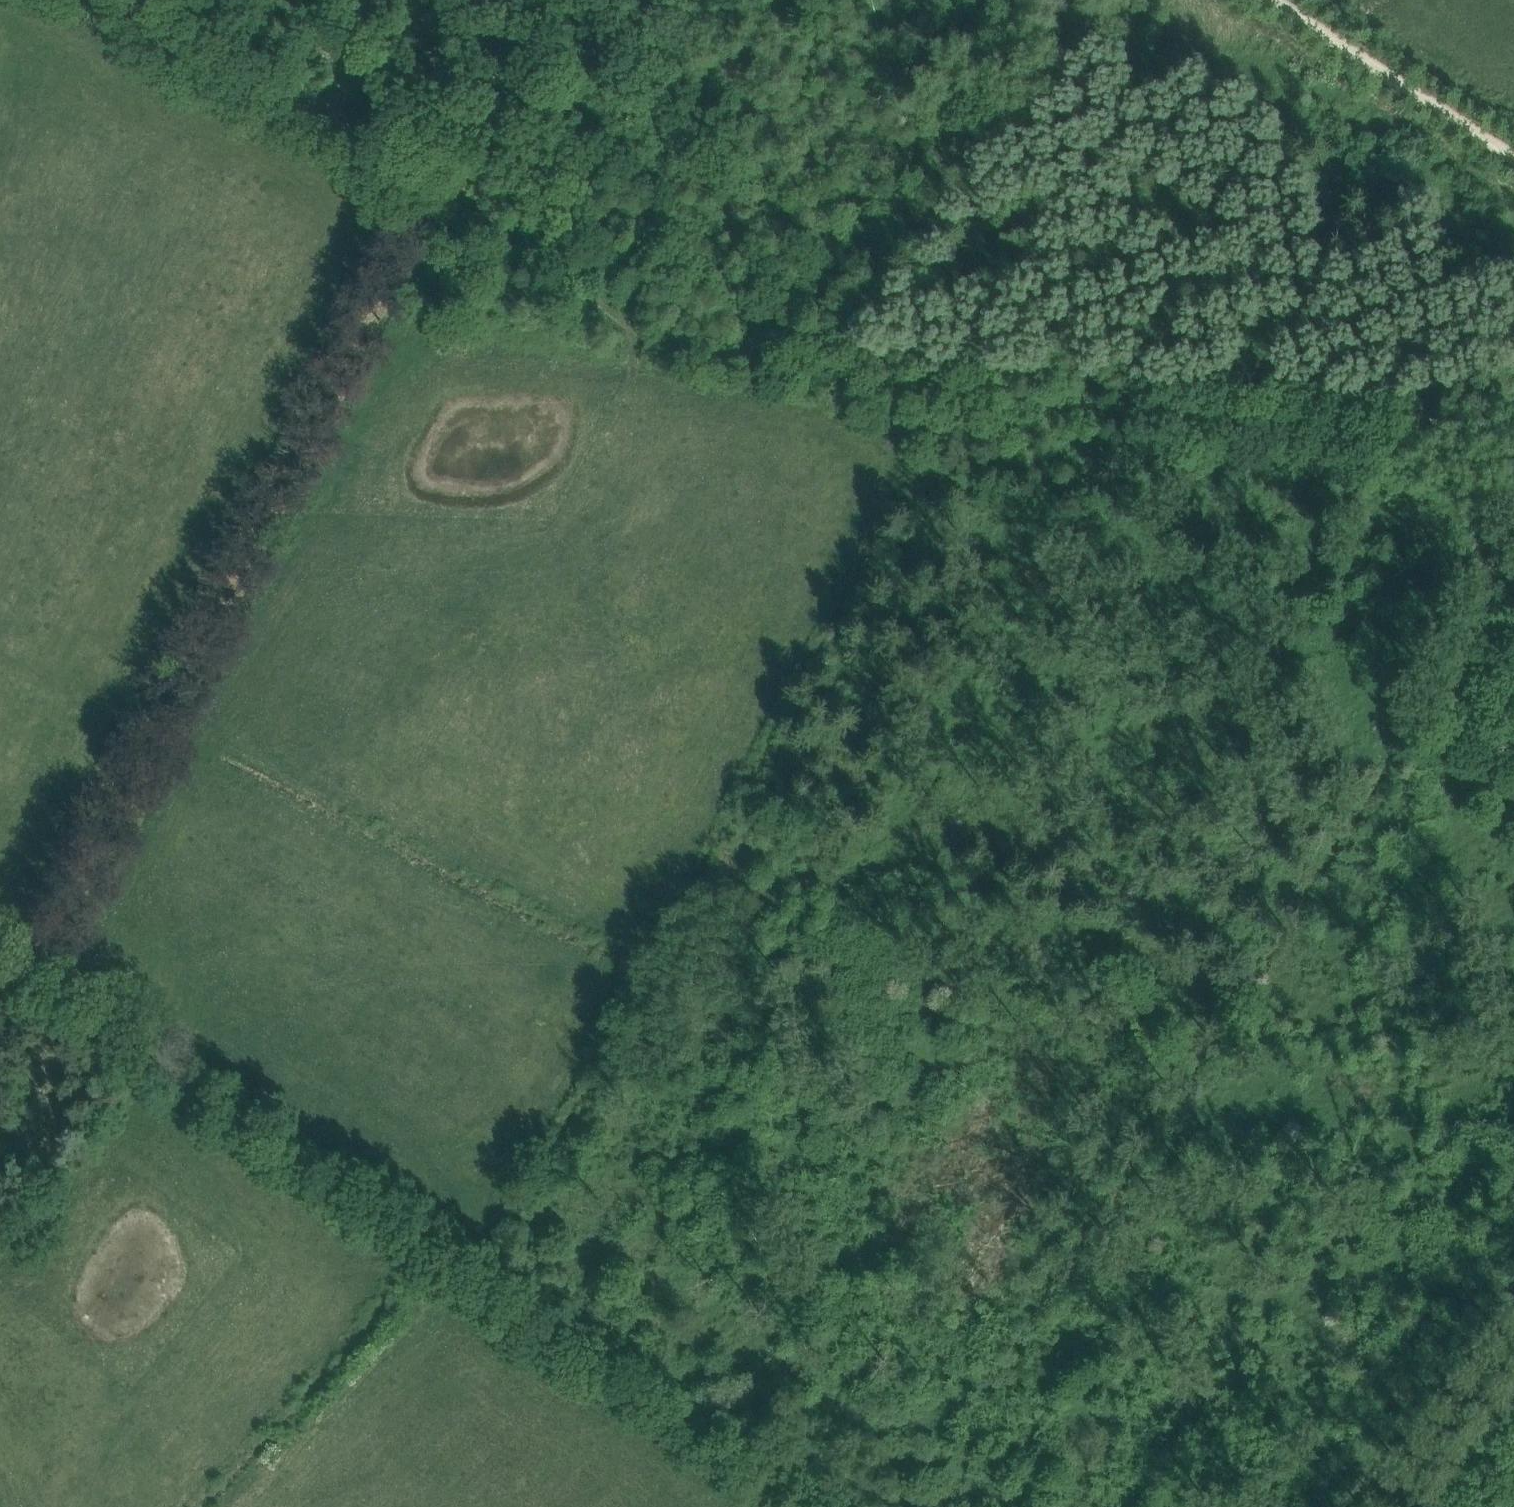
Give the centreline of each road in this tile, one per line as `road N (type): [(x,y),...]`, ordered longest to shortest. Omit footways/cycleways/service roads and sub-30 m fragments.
road 1 (track): [(1513,757),(1457,718),(1429,677),(1513,522)]
road 2 (track): [(1513,153),(1277,0)]
road 3 (track): [(1513,1316),(1375,1506)]

